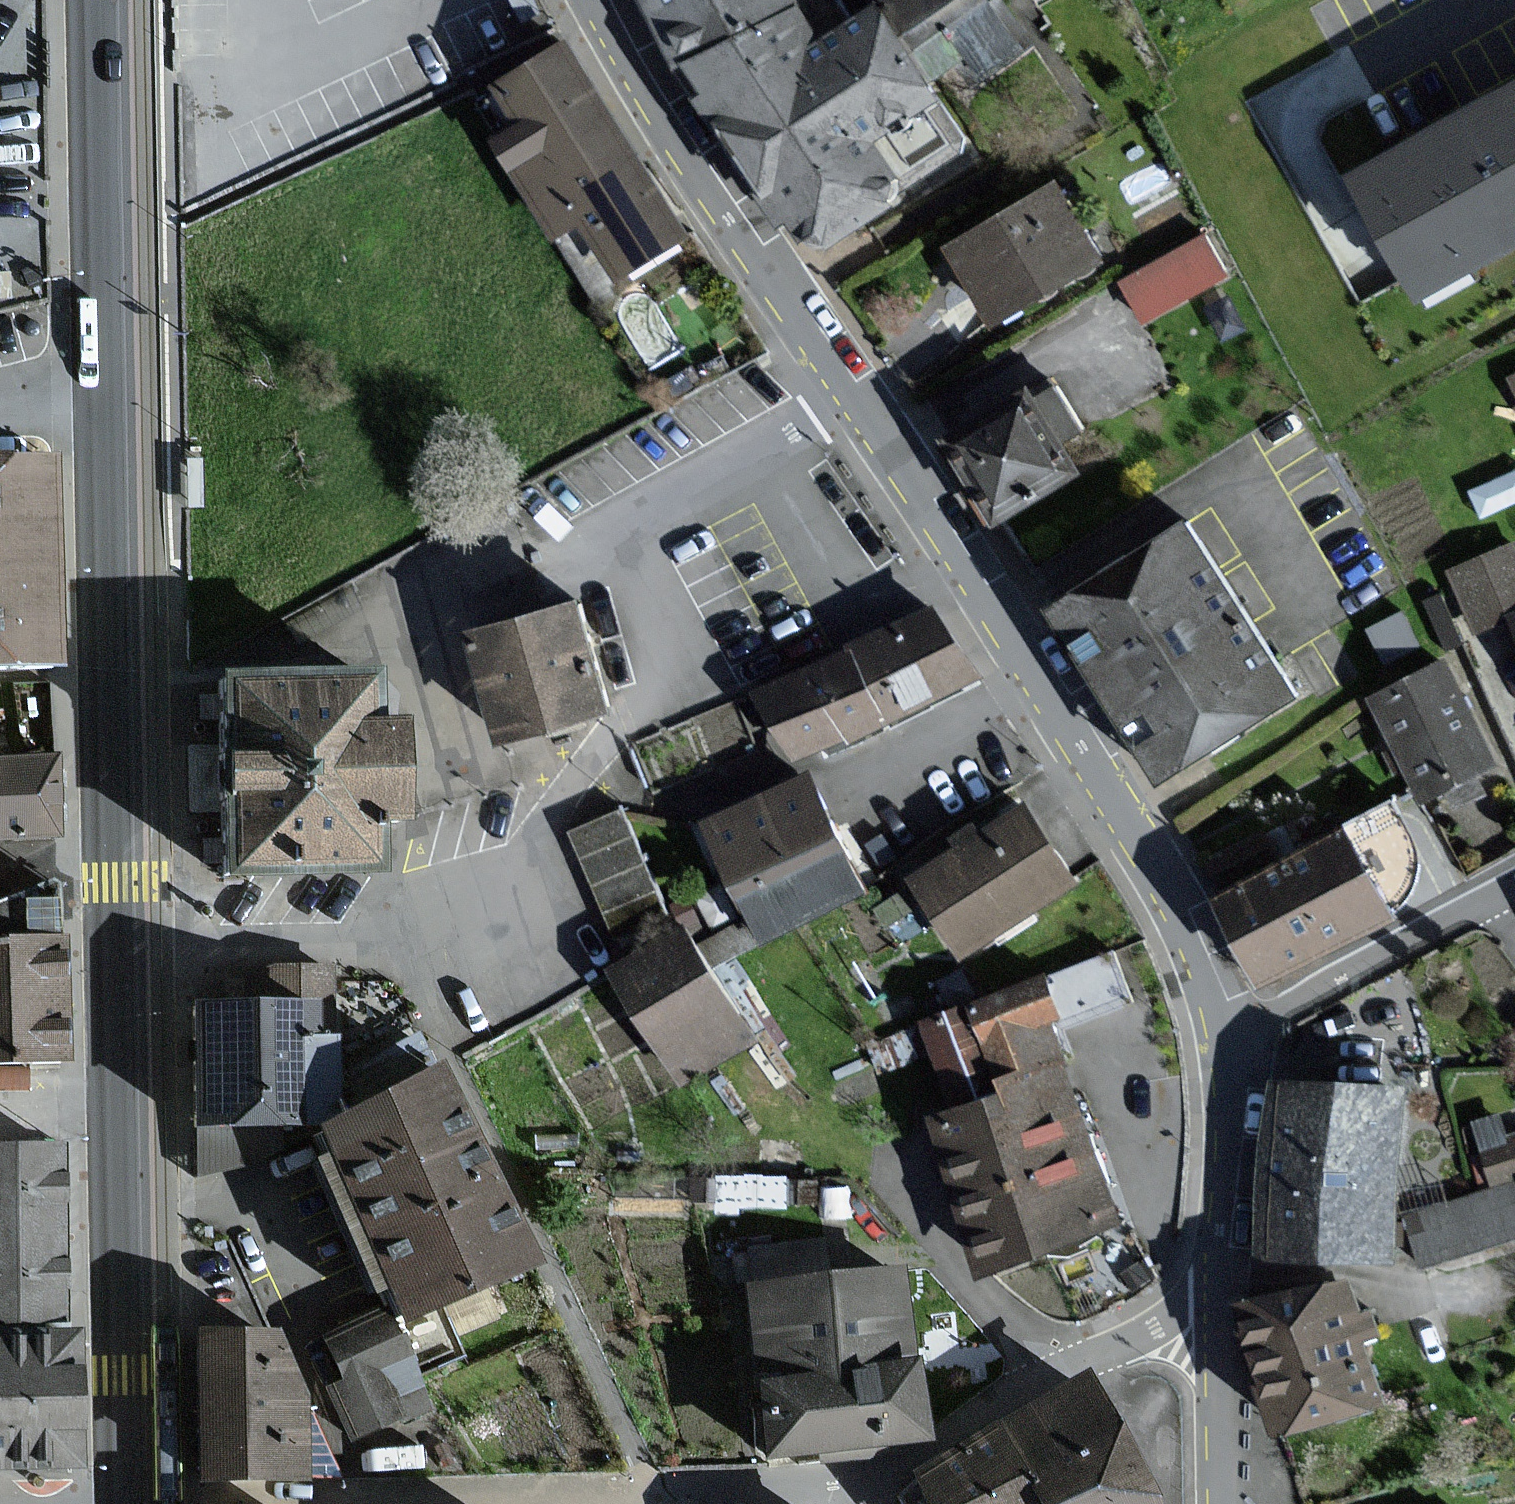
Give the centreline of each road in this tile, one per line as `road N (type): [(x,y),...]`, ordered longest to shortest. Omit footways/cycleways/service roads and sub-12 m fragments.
road 1 (residential): [(598,0),(699,177),(1067,719),(1179,923),(1220,1047)]
road 2 (primary): [(120,1503),(97,391)]
road 3 (residential): [(1218,1311),(1191,1310),(1064,1364),(929,1454),(867,1477),(694,1503)]
road 4 (primary): [(97,391),(91,0)]
road 5 (residential): [(1220,1047),(1514,884)]
road 6 (residential): [(1220,1047),(1228,1152),(1218,1311)]
road 7 (residential): [(1218,1311),(1220,1503)]

